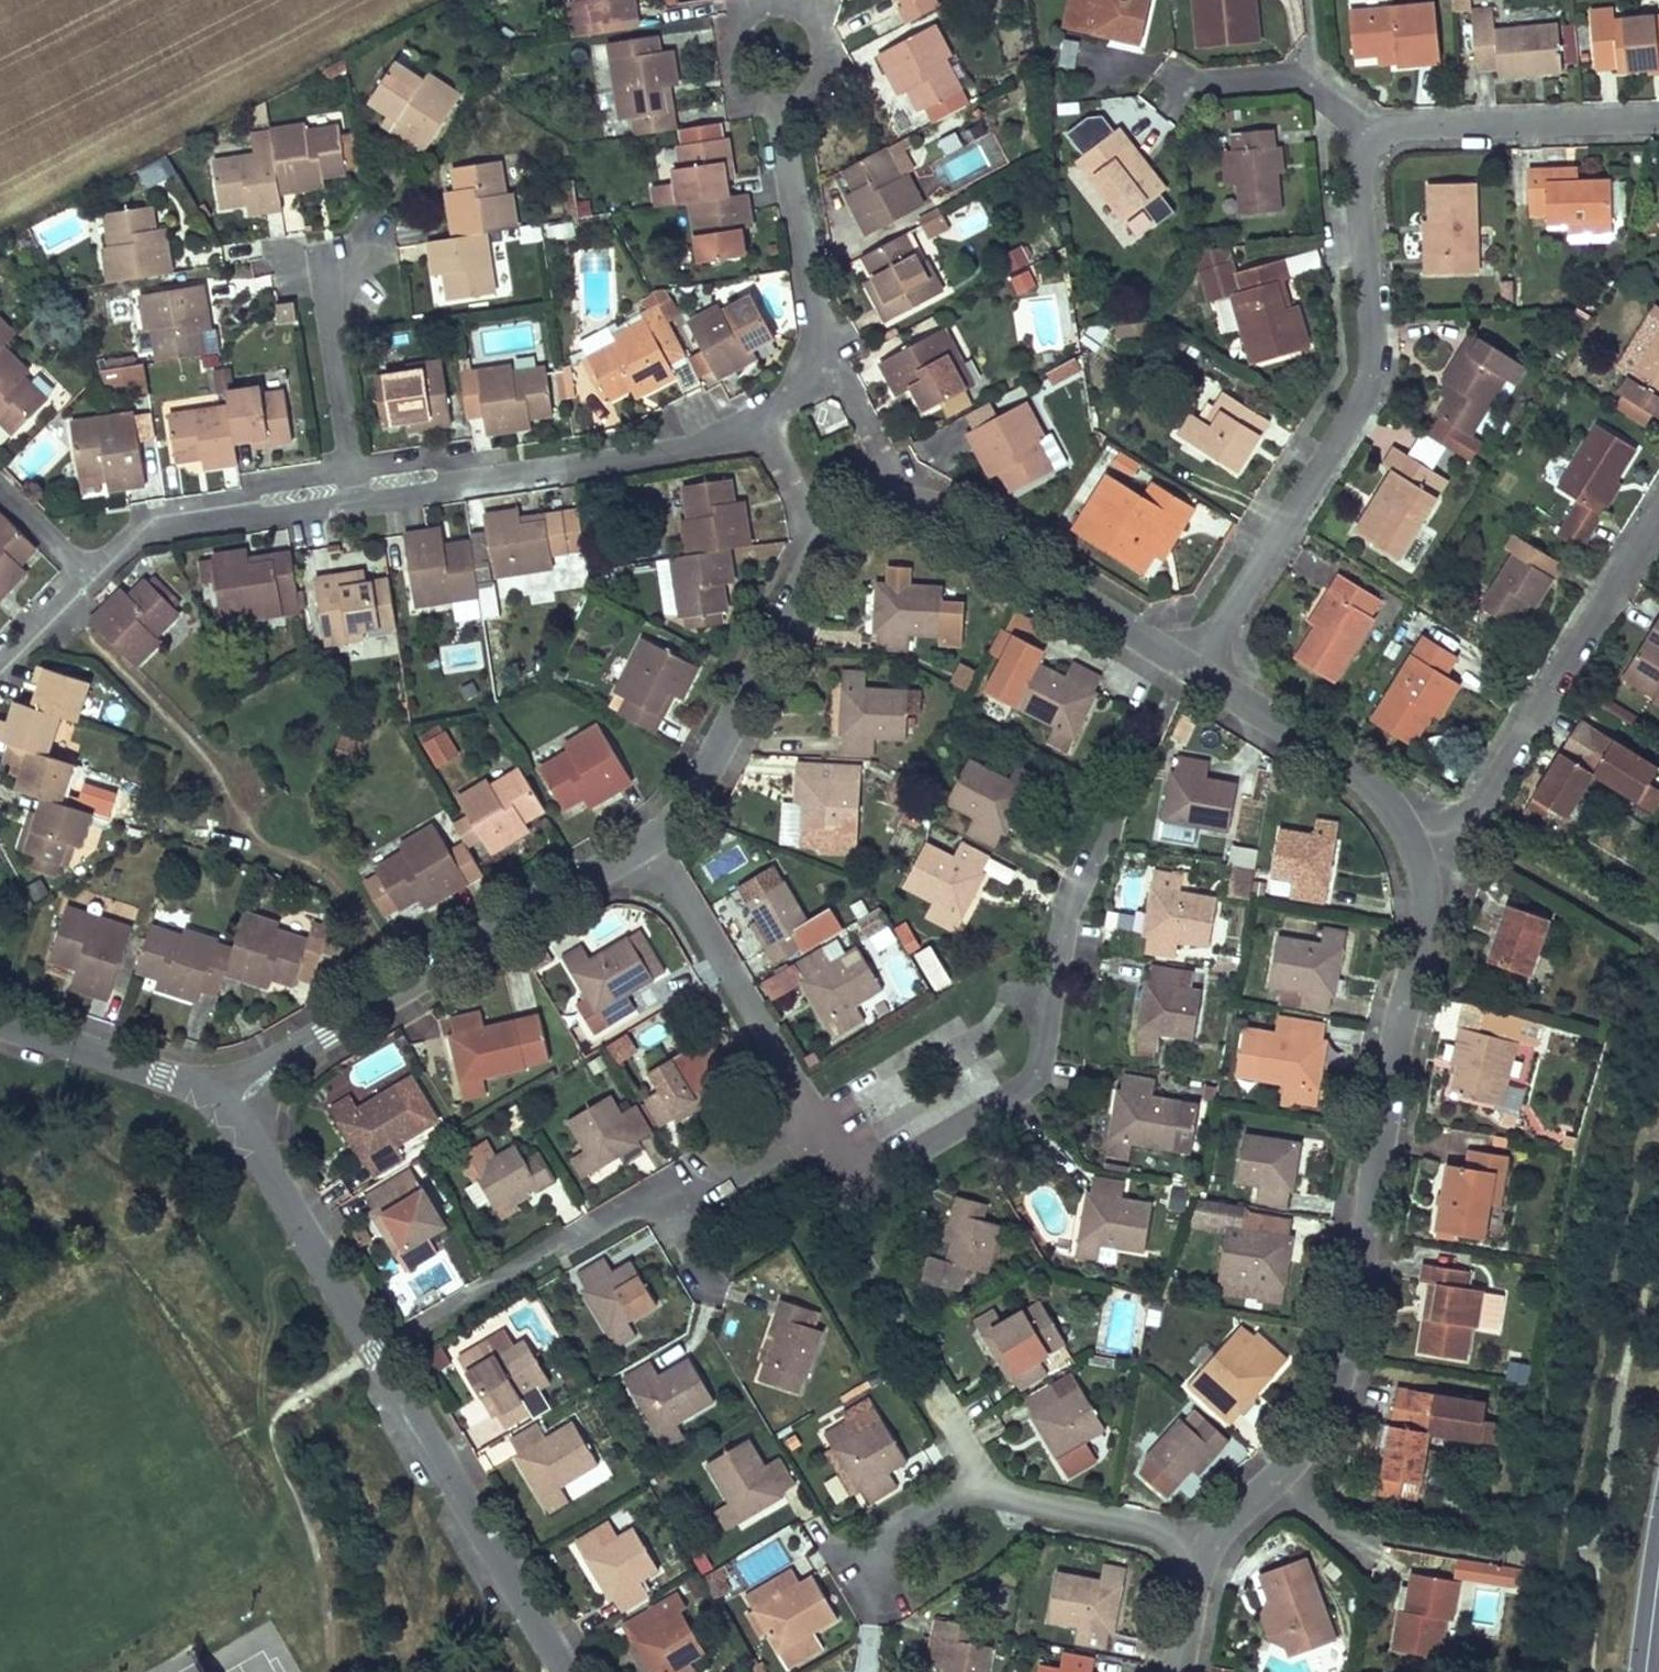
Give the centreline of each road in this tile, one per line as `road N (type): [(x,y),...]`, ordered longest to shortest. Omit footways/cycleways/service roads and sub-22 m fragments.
road 1 (residential): [(1211,1540),(1290,1468),(1341,1379),(1392,1060),(1423,927),(1414,852)]
road 2 (residential): [(228,1113),(565,1671)]
road 3 (residential): [(1187,667),(1362,405),(1375,363),(1357,170),(1367,147)]
road 4 (residential): [(819,1124),(858,1182),(1038,1076),(1068,907),(1095,849)]
road 5 (residential): [(651,844),(303,1046),(228,1113)]
road 6 (residential): [(1658,521),(1477,814),(1414,852)]
road 7 (residential): [(354,501),(696,445),(758,422)]
road 8 (residential): [(823,544),(651,844)]
road 9 (residential): [(1187,667),(908,496)]
road 10 (residential): [(651,844),(819,1124)]
road 11 (residential): [(1414,852),(1374,784),(1187,667)]
road 12 (residential): [(1367,147),(1405,126),(1658,122)]
road 13 (residential): [(90,578),(136,532),(354,501)]
road 14 (residential): [(435,1322),(666,1190)]
road 15 (residential): [(319,253),(354,501)]
road 16 (residential): [(788,105),(815,93),(831,69),(830,36),(808,9),(774,2),(742,19),(733,34),(731,69)]
road 17 (residential): [(0,1024),(160,1074),(228,1113)]
road 18 (residential): [(819,341),(788,105)]
road 19 (residential): [(980,1484),(1211,1540)]
road 20 (residential): [(1181,92),(1320,74),(1367,147)]
road 21 (residential): [(908,496),(819,341)]
road 22 (residential): [(666,1190),(723,1178),(819,1124)]
road 23 (residential): [(823,544),(758,422)]
road 24 (residential): [(1179,1671),(1211,1540)]
road 25 (residential): [(870,1553),(980,1484)]
road 26 (residential): [(0,489),(90,578)]
road 27 (residential): [(0,667),(90,578)]

